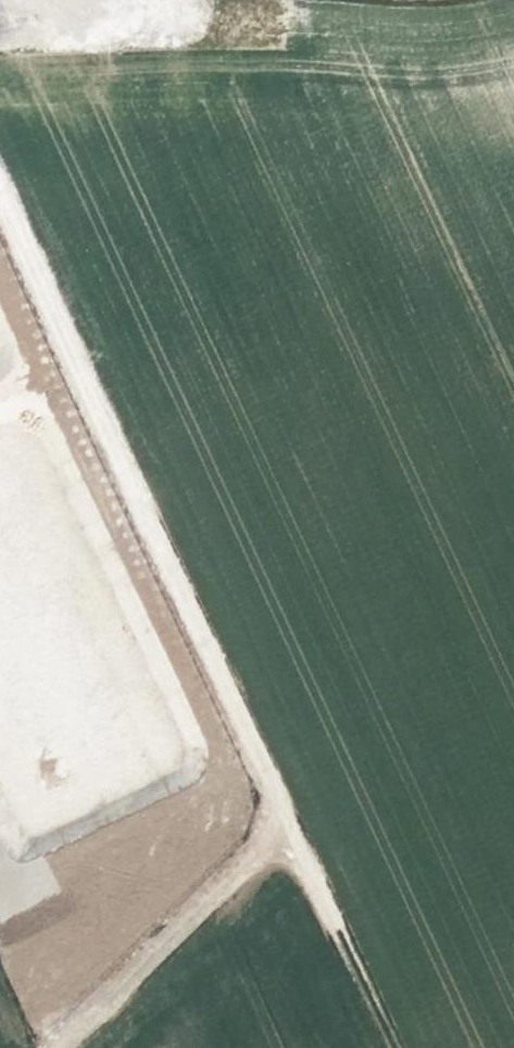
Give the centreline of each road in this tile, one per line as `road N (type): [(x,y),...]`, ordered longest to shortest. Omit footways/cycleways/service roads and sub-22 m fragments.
road 1 (track): [(284,820),(0,196)]
road 2 (track): [(55,1047),(284,820)]
road 3 (track): [(392,1047),(284,820)]

